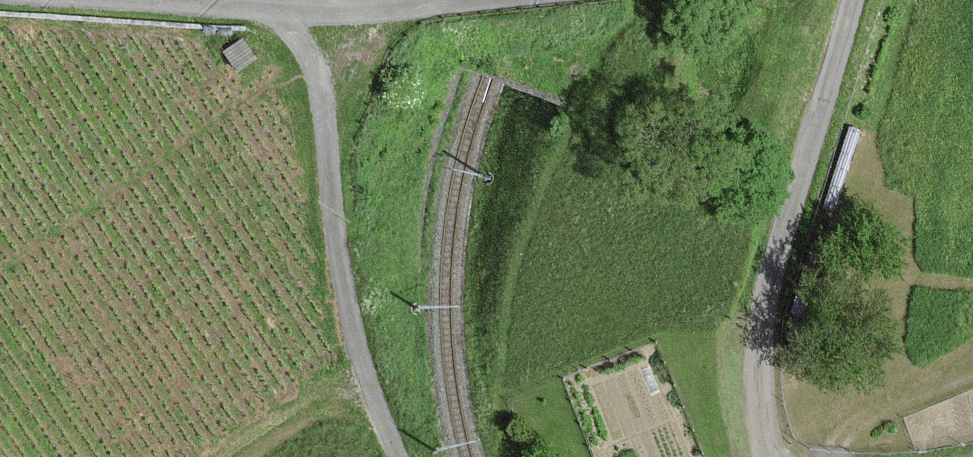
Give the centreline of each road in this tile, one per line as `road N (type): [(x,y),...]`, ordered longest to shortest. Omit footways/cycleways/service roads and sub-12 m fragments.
road 1 (unclassified): [(465,0),(264,10),(317,82),(334,222),(375,401),(397,456)]
road 2 (unclassified): [(852,0),(768,294),(759,375),(768,456)]
road 3 (track): [(264,10),(21,0)]

